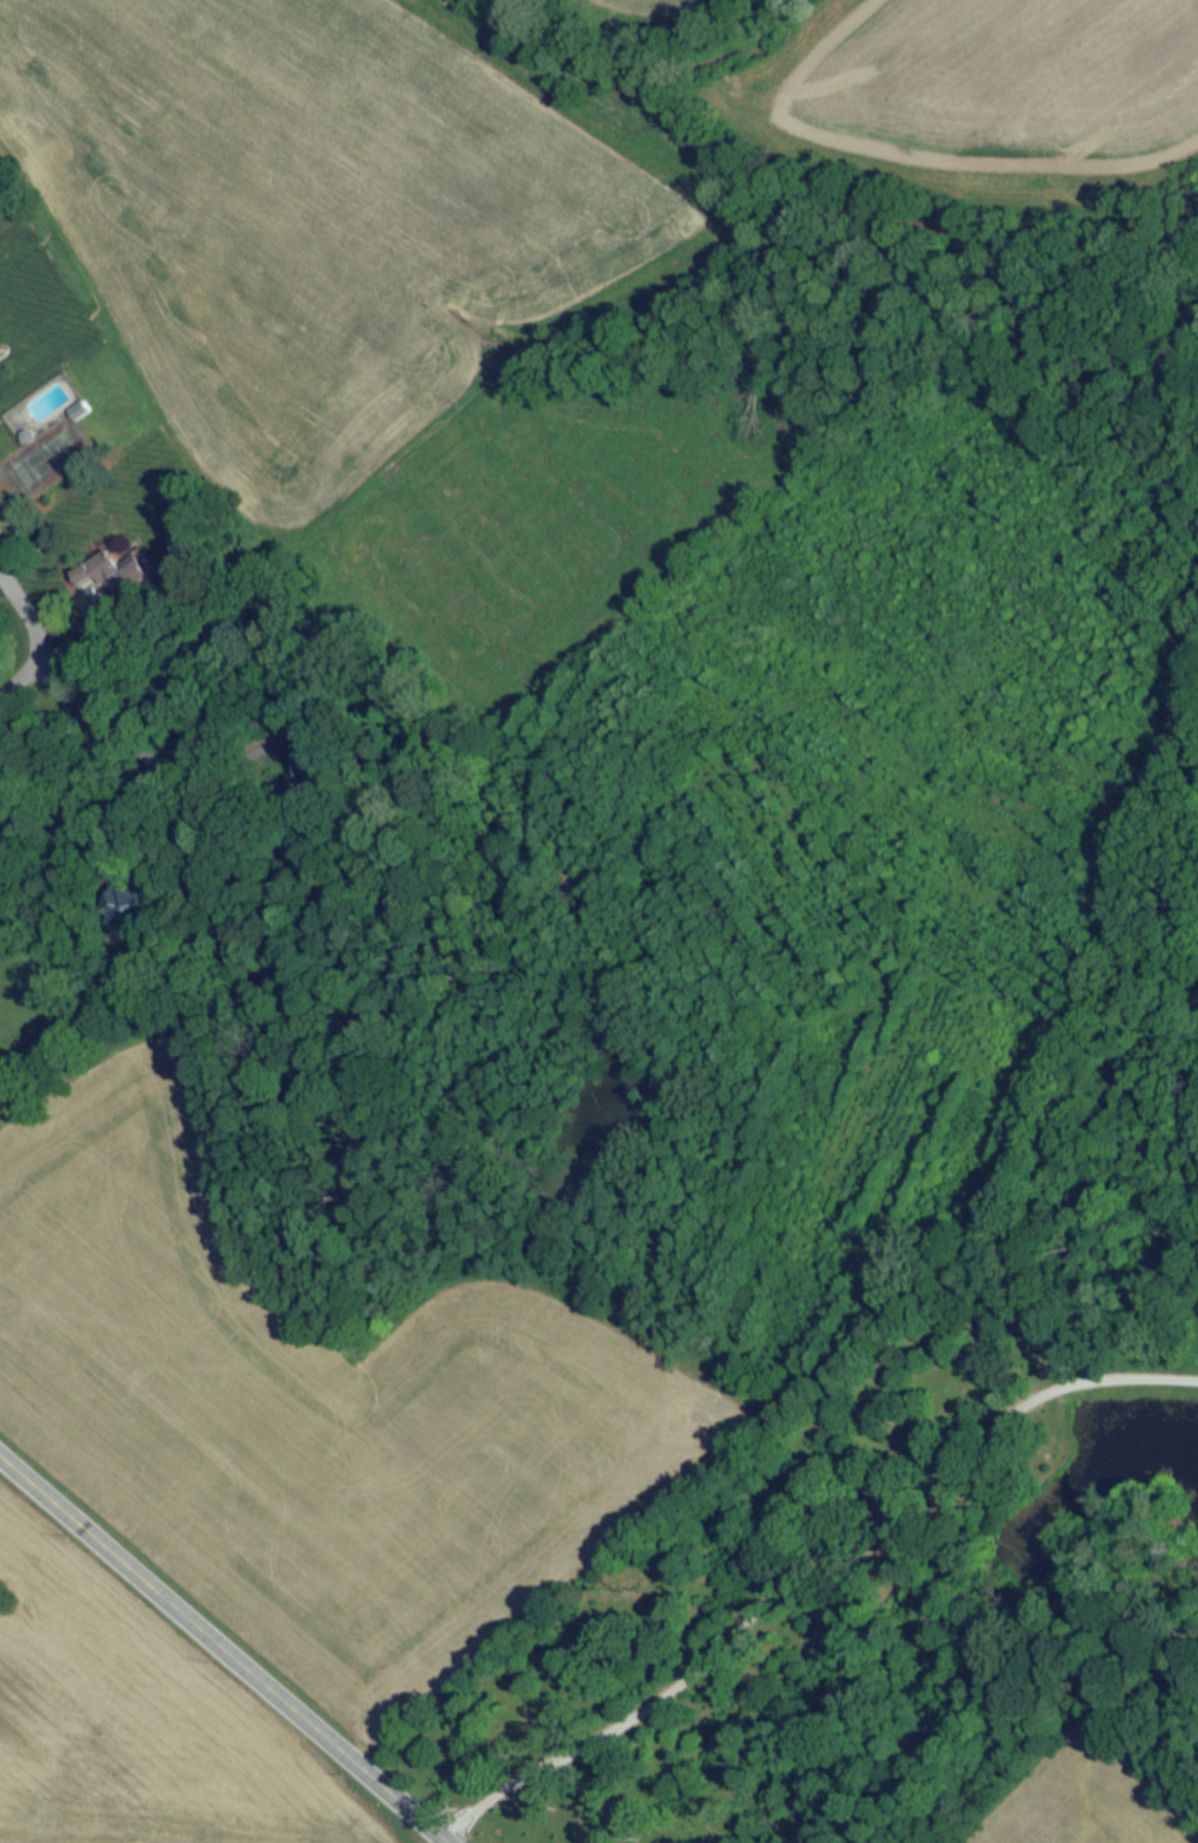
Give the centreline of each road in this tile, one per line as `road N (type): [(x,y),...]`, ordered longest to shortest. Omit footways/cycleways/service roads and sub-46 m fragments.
road 1 (residential): [(1197,1385),(1104,1377),(550,1763),(432,1837)]
road 2 (secondary): [(439,1842),(0,1461)]
road 3 (residential): [(0,708),(36,670),(39,653),(0,578)]

